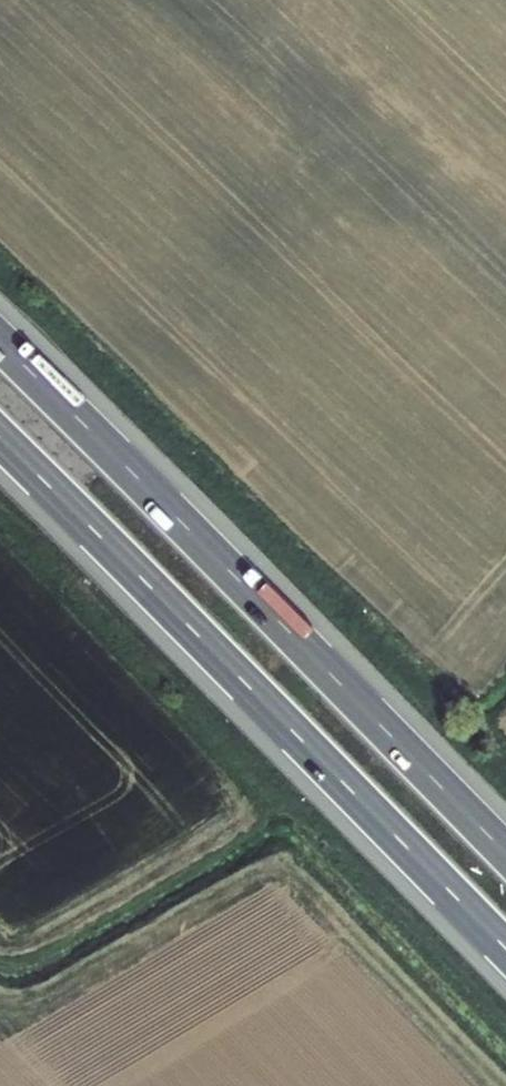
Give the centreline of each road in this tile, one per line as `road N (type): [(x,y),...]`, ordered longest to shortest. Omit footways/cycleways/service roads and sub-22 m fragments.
road 1 (motorway): [(505,855),(0,343)]
road 2 (motorway): [(0,437),(505,949)]

